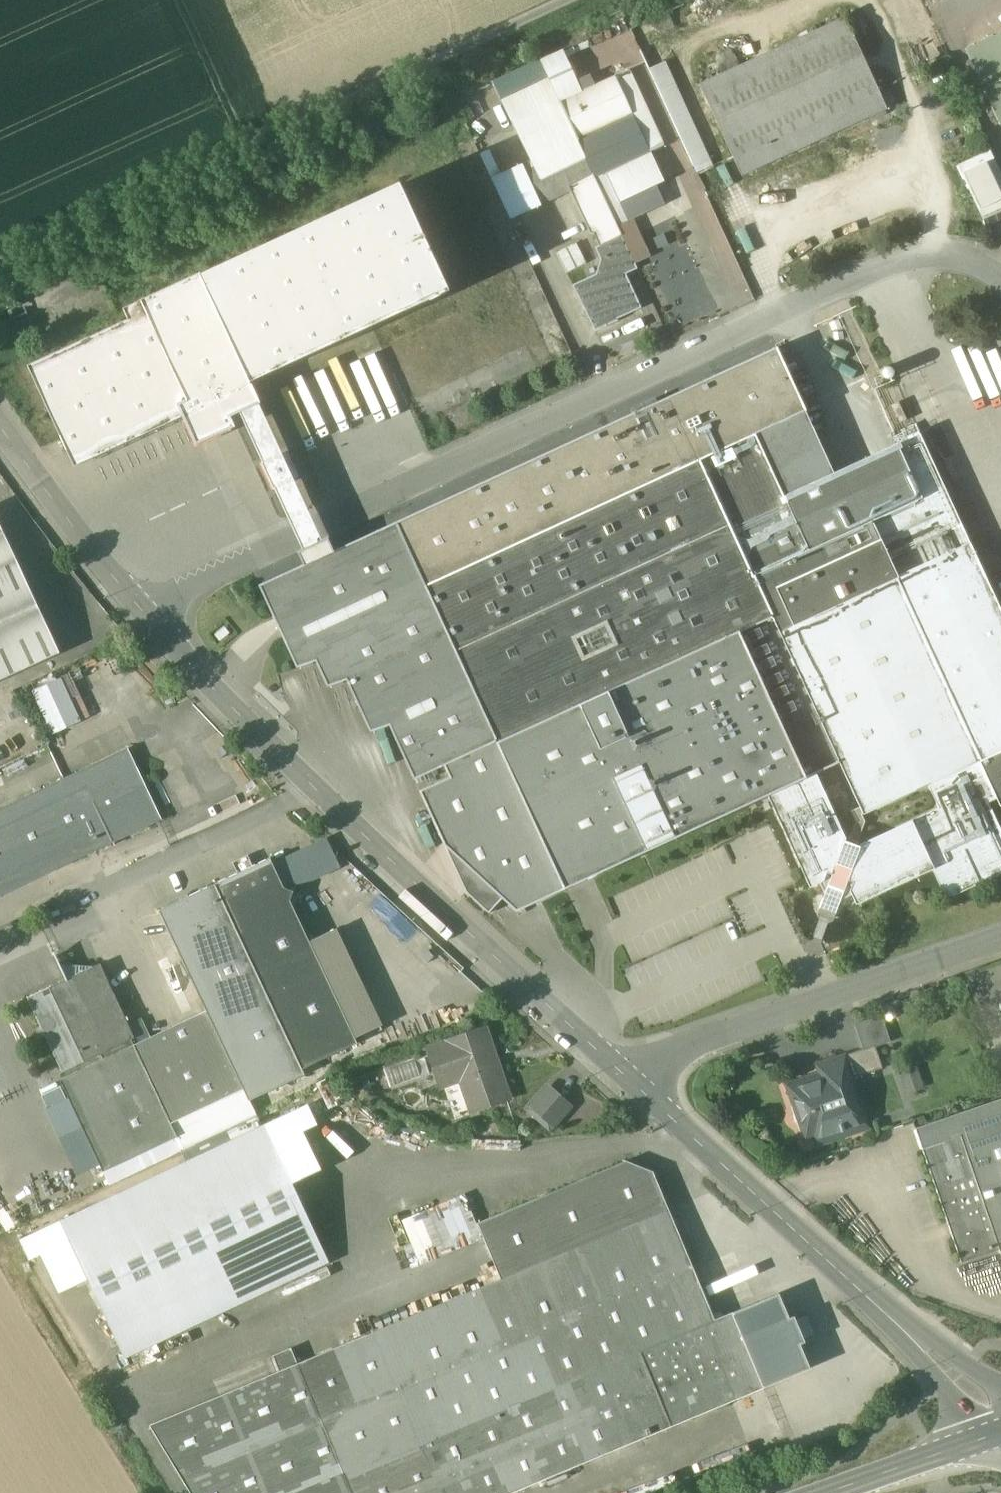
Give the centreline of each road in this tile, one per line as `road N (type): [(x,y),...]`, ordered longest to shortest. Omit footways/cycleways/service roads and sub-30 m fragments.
road 1 (unclassified): [(136,605),(849,277),(920,256),(973,264),(1000,279)]
road 2 (unclassified): [(136,605),(637,1086)]
road 3 (track): [(0,277),(598,0)]
road 4 (unclassified): [(637,1086),(1000,1413)]
road 5 (unclassified): [(1000,945),(683,1044),(637,1086)]
road 6 (unclassified): [(0,436),(136,605)]
road 7 (tertiary): [(833,1492),(1000,1434)]

